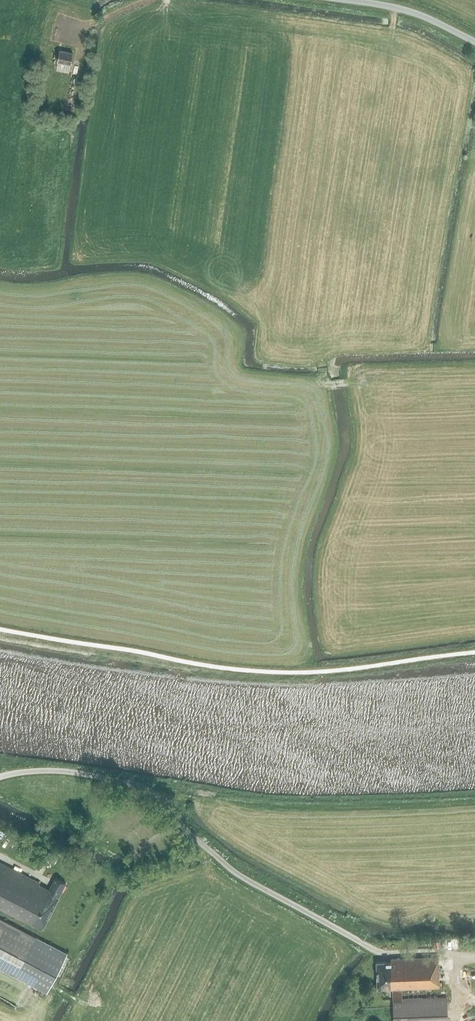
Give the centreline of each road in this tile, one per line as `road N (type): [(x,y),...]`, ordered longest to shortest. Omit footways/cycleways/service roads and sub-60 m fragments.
road 1 (unclassified): [(360,941),(235,873),(151,793),(72,772),(0,777)]
road 2 (track): [(160,800),(349,807),(474,803)]
road 3 (unclassified): [(474,42),(402,10),(343,0)]

